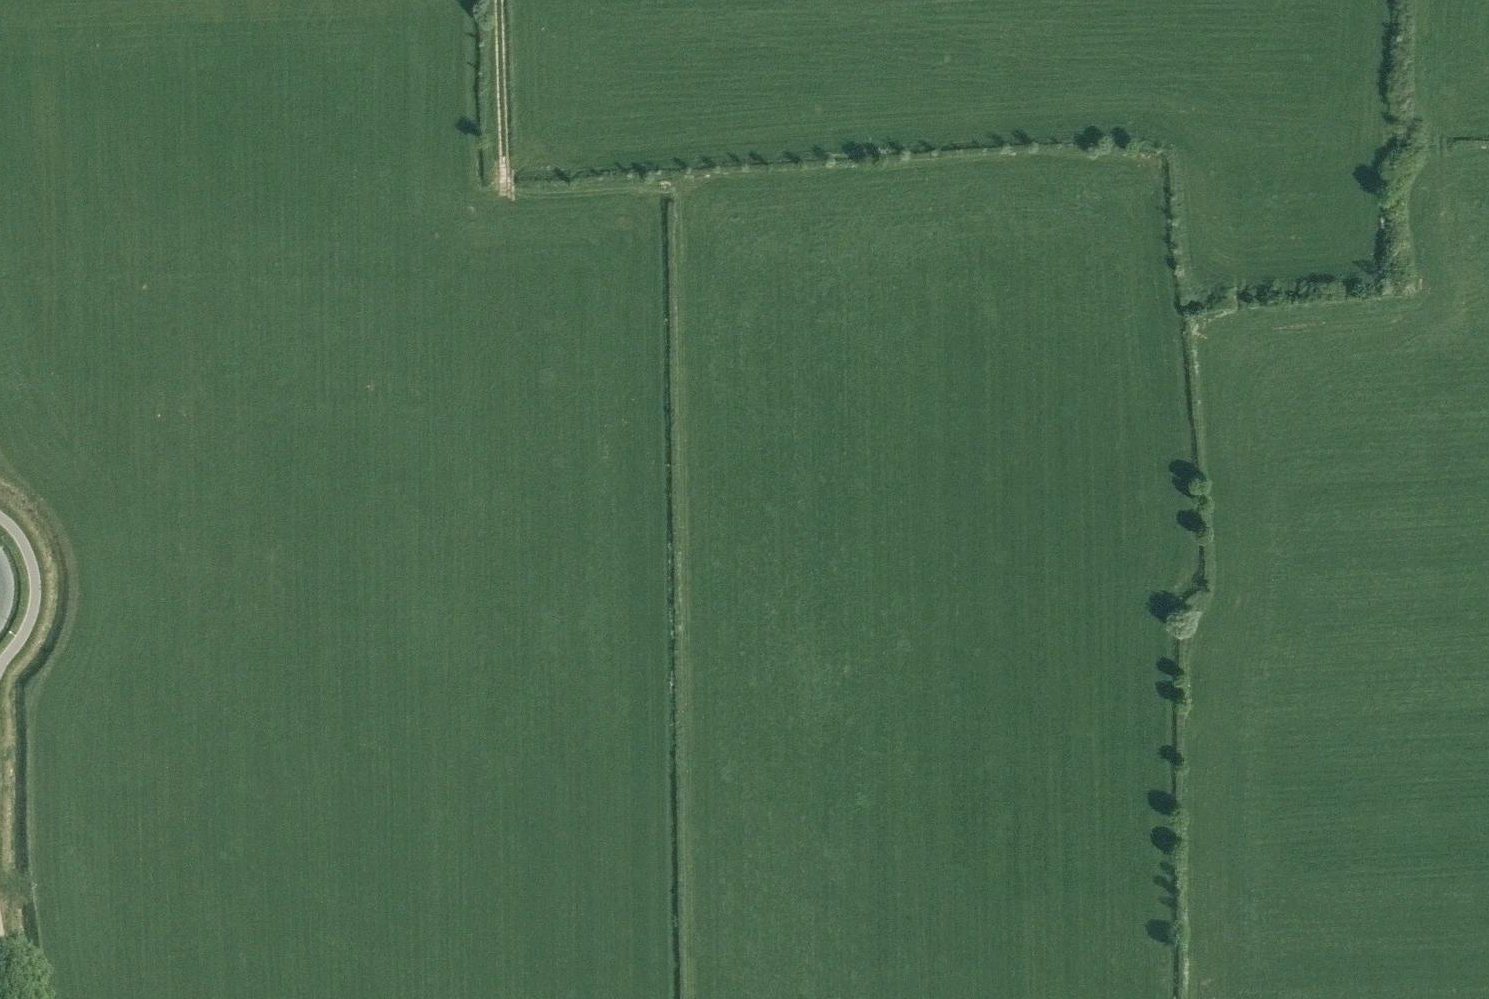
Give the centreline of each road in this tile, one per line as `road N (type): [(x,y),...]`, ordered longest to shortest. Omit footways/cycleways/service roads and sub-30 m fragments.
road 1 (track): [(499,0),(505,184)]

